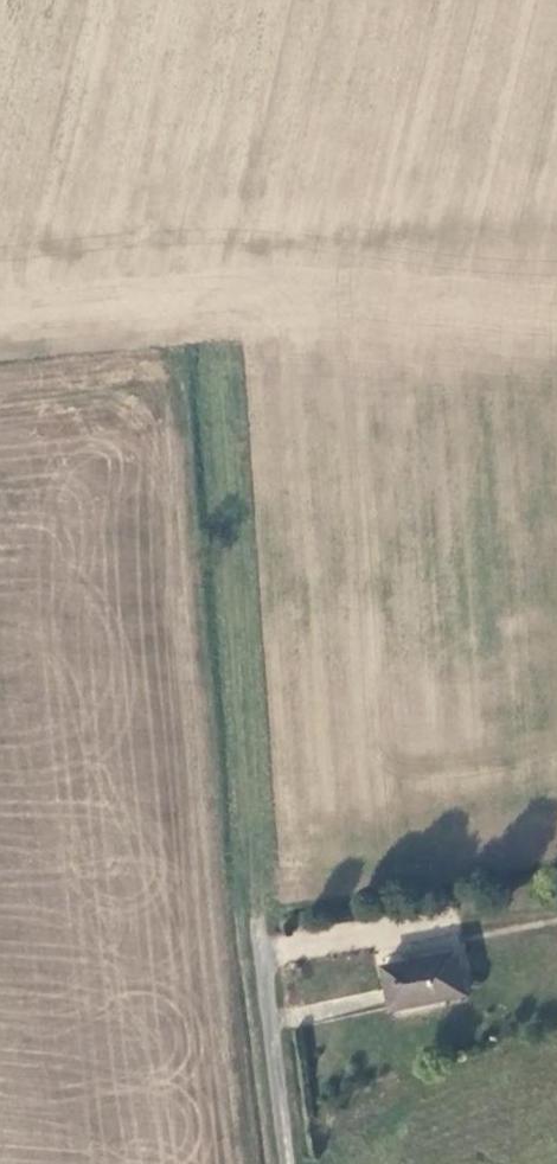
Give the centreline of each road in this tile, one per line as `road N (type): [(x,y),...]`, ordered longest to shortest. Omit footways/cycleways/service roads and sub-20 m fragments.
road 1 (residential): [(286,1163),(260,941)]

